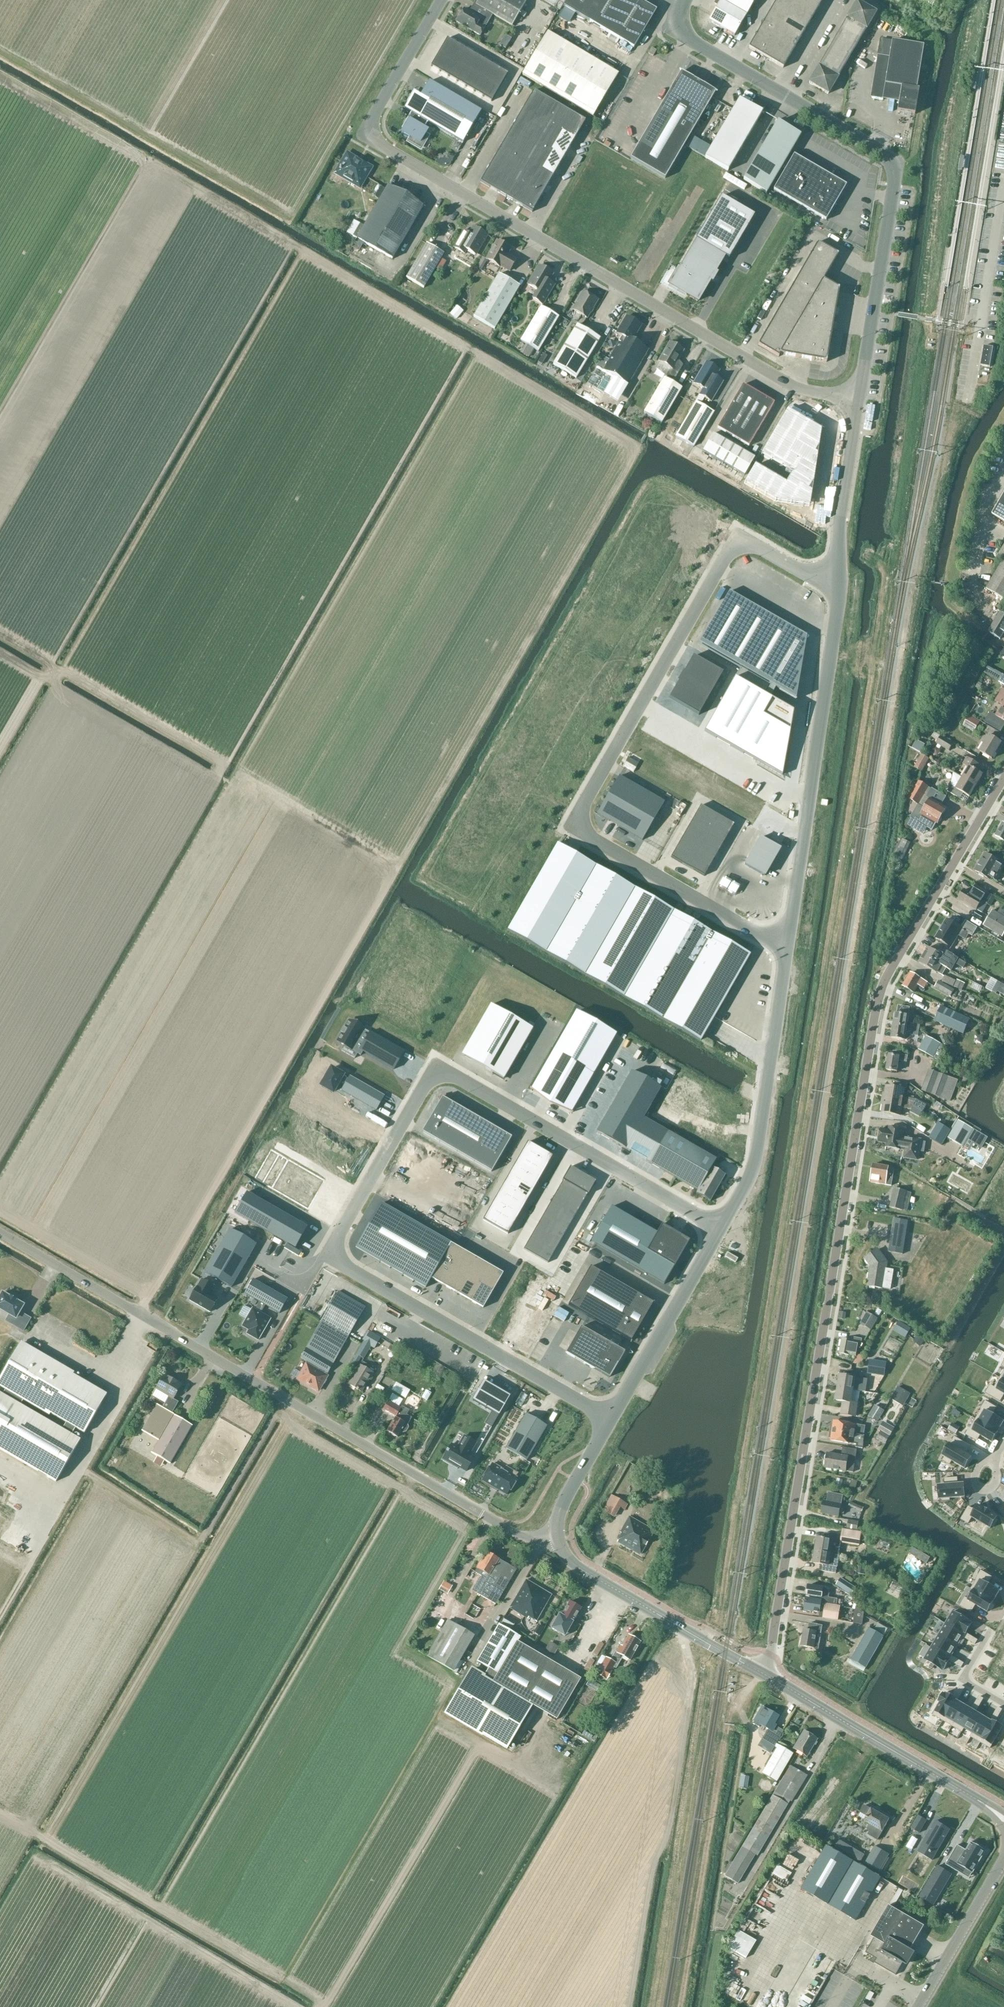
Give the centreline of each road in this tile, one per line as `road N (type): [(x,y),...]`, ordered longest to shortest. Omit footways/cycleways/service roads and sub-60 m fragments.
road 1 (residential): [(611,1419),(337,1257),(337,1241),(428,1082),(450,1075),(720,1229)]
road 2 (unclassified): [(765,1675),(876,1022),(906,947)]
road 3 (unclassified): [(859,400),(796,388),(382,146),(376,112),(441,0)]
road 4 (residential): [(787,949),(586,834),(581,811),(735,545),(750,543),(837,589)]
road 5 (unclassified): [(0,1233),(497,1522),(530,1540),(557,1537)]
road 6 (unclassified): [(683,0),(679,21),(691,41),(893,164),(859,400)]
road 7 (unclassified): [(837,589),(787,949)]
road 8 (unclassified): [(787,949),(756,1157),(720,1229)]
road 9 (unclassified): [(1003,1819),(765,1675)]
road 10 (unclassified): [(557,1537),(577,1566),(765,1675)]
road 11 (unclassified): [(720,1229),(611,1419)]
road 12 (unclassified): [(859,400),(837,589)]
road 13 (residential): [(906,947),(1003,785)]
road 14 (unclassified): [(920,2006),(1003,1861)]
road 15 (unclassified): [(611,1419),(560,1509),(557,1537)]
road 16 (residential): [(1003,1704),(961,1680),(995,1624),(1003,1630)]

